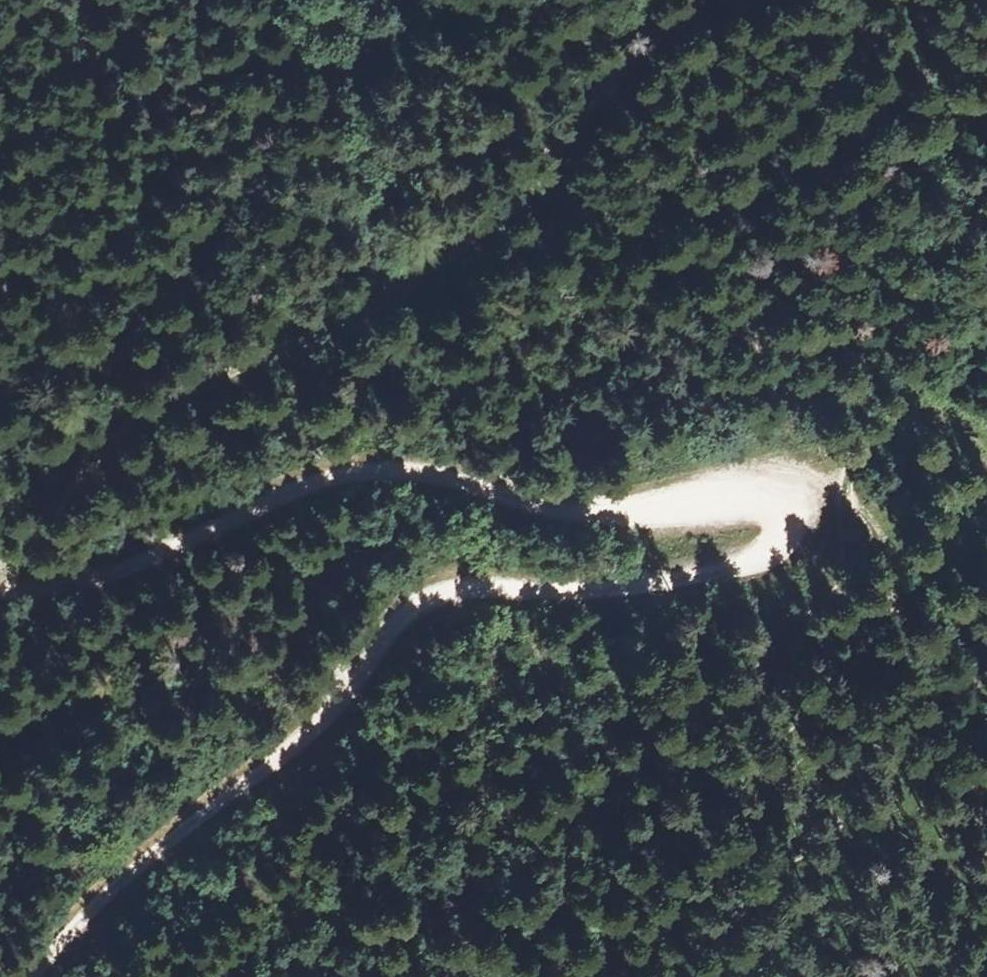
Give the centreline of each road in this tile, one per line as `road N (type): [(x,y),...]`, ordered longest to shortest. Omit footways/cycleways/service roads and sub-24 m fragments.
road 1 (track): [(0,581),(117,567),(310,481),(367,471),(402,470),(589,517),(718,489),(788,495),(805,515),(792,543),(729,568),(606,589),(469,587),(444,594),(385,640),(312,730),(108,892),(32,976)]
road 2 (track): [(8,582),(115,435),(253,333),(450,226),(721,0)]
road 3 (track): [(560,134),(841,475),(986,874)]
road 4 (track): [(860,477),(901,443),(965,417),(986,442)]

